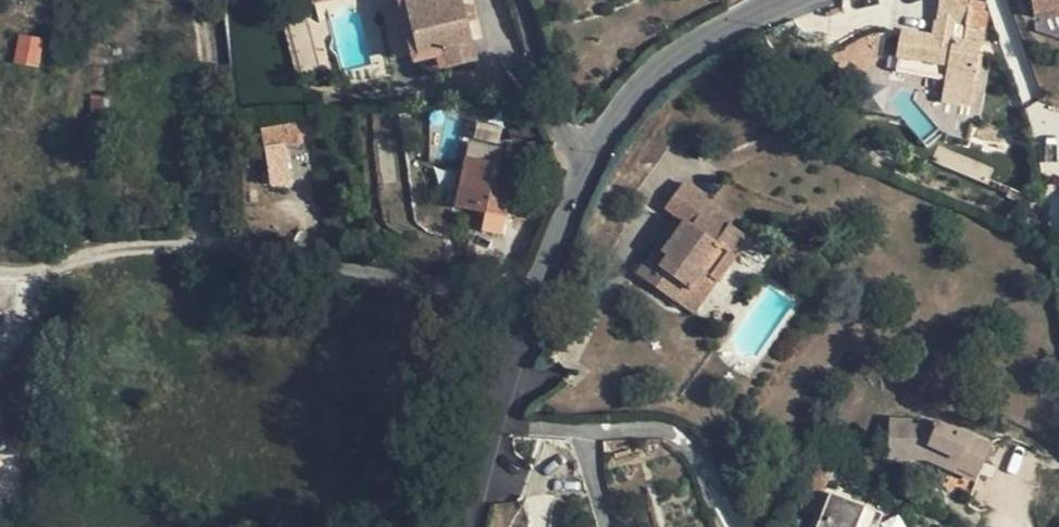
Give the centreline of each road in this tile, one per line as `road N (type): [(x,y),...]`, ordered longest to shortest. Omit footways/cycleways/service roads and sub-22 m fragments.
road 1 (residential): [(530,302),(201,239),(0,272)]
road 2 (residential): [(790,0),(697,44),(651,80),(596,150),(580,187)]
road 3 (residential): [(530,302),(460,526)]
road 4 (residential): [(580,187),(524,0)]
road 5 (residential): [(580,187),(530,302)]

